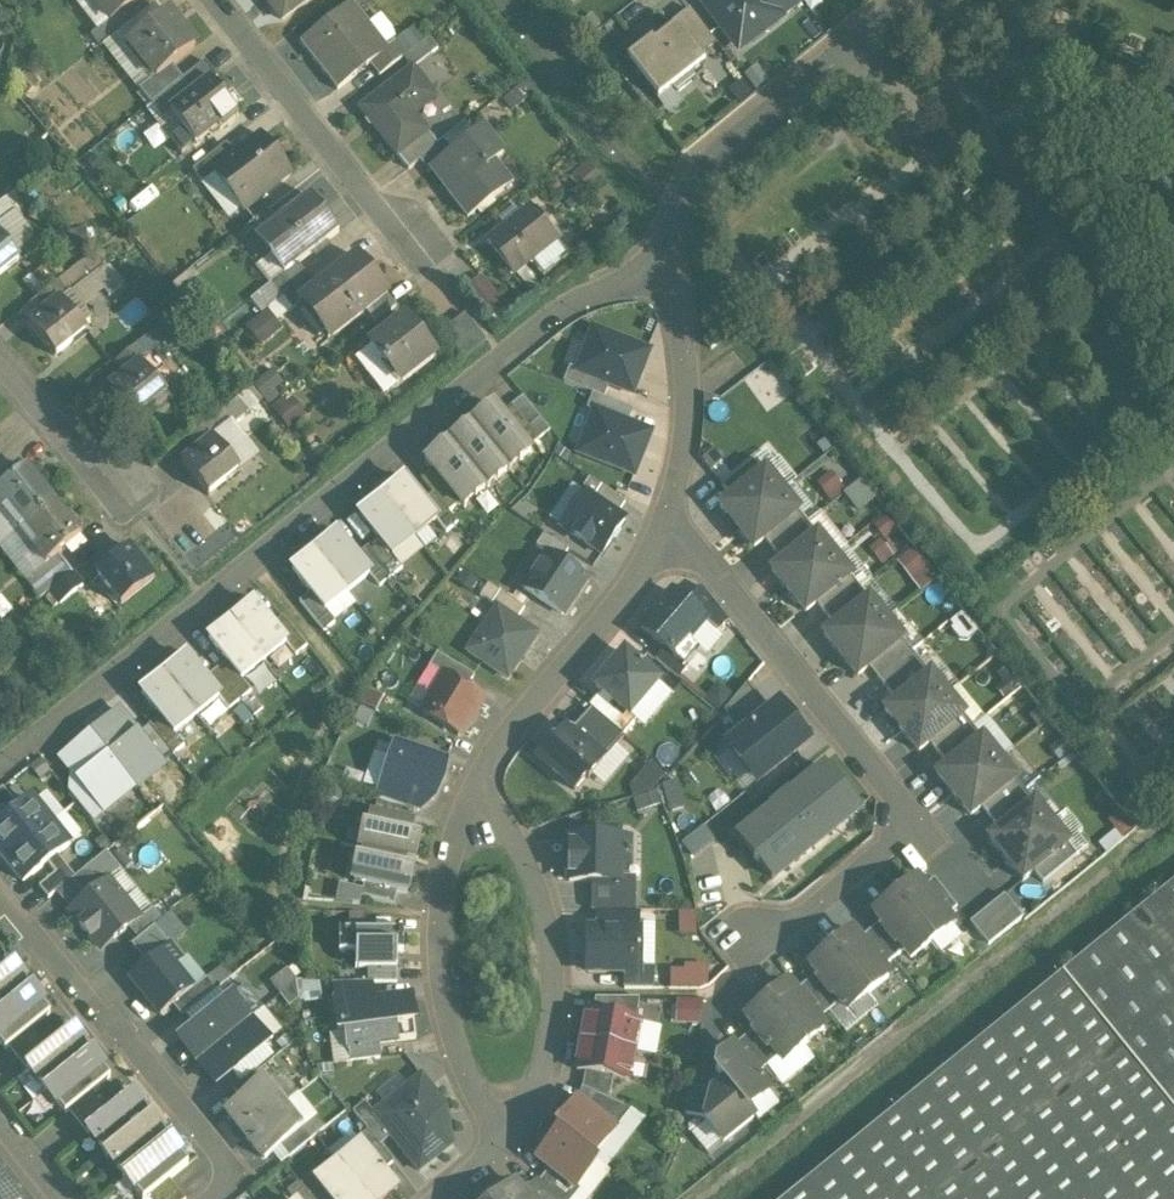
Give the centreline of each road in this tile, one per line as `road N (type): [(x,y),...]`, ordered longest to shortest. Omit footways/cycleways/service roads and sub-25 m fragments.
road 1 (residential): [(671,282),(586,300),(0,771)]
road 2 (residential): [(0,899),(236,1176),(211,1198)]
road 3 (residential): [(665,522),(762,627),(911,824)]
road 4 (residential): [(911,0),(697,178),(675,207),(671,282)]
road 5 (residential): [(501,1144),(547,1077),(552,934),(527,854),(471,802)]
road 6 (residential): [(471,802),(435,920),(442,1011),(460,1079),(501,1144)]
road 7 (residential): [(665,522),(635,583),(494,750),(471,802)]
road 8 (residential): [(210,0),(404,236)]
road 9 (residential): [(671,282),(687,355),(687,429),(665,522)]
road 10 (residential): [(911,824),(758,950)]
road 11 (residential): [(0,359),(110,481)]

